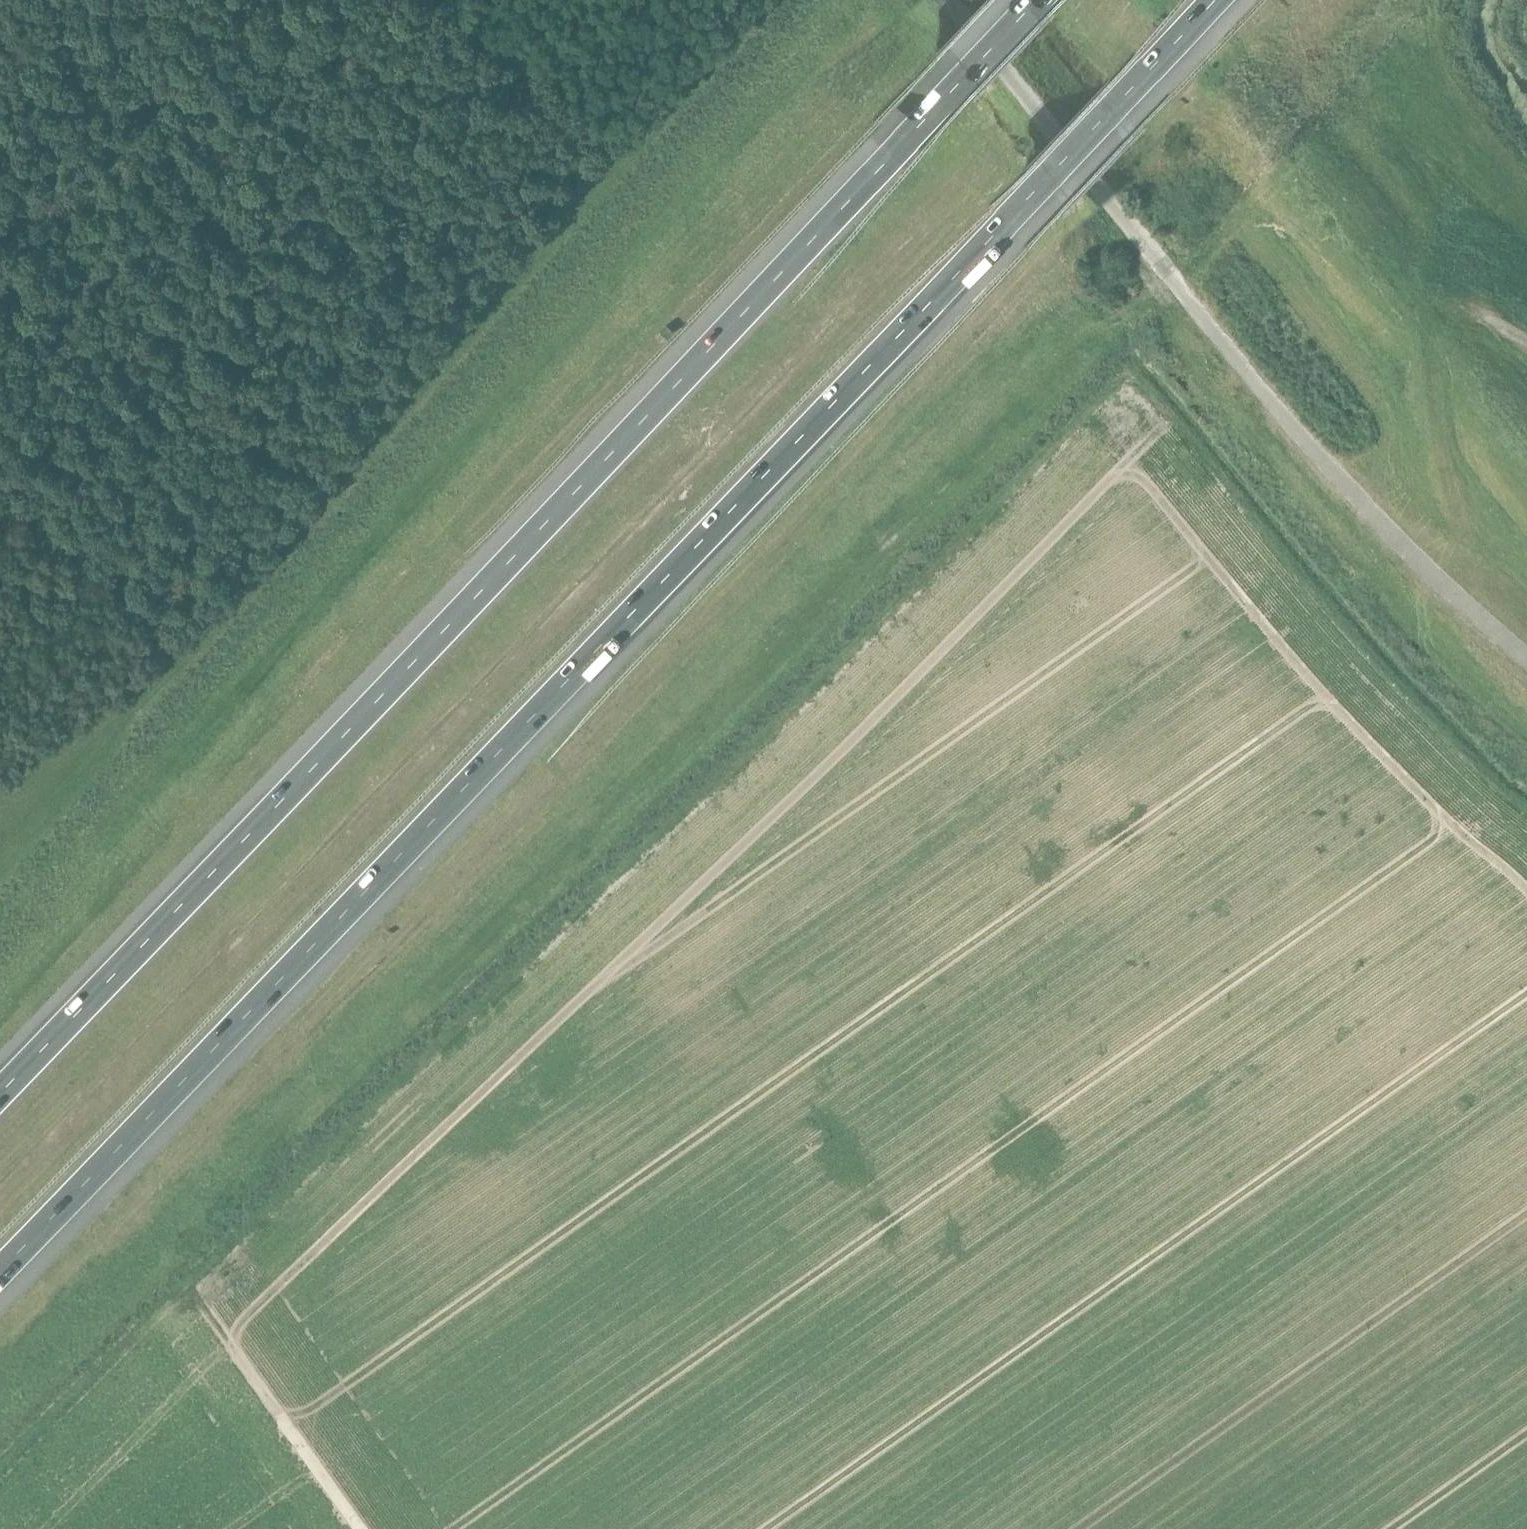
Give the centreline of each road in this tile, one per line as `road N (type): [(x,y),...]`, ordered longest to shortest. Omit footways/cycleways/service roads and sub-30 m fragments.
road 1 (motorway): [(0,1271),(1219,0)]
road 2 (motorway): [(1039,0),(0,1091)]
road 3 (track): [(1432,571),(1452,556),(1460,532),(1428,334),(1442,318),(1464,314),(1526,348)]
road 4 (unclassified): [(1165,268),(948,0)]
road 5 (track): [(1526,186),(1463,104),(1434,33),(1431,0)]

